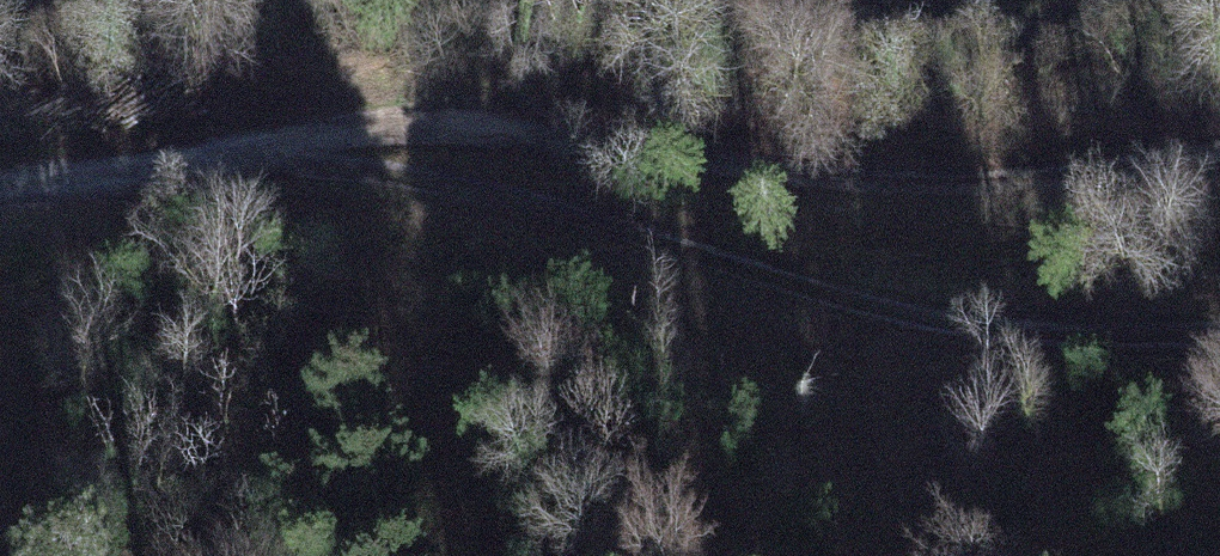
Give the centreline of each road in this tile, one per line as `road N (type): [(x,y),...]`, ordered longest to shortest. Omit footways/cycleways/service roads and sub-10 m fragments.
road 1 (track): [(257,140),(486,188),(926,329),(1046,342),(1219,338)]
road 2 (track): [(257,140),(351,117),(429,113),(968,176),(1219,148)]
road 3 (track): [(0,190),(257,140)]

